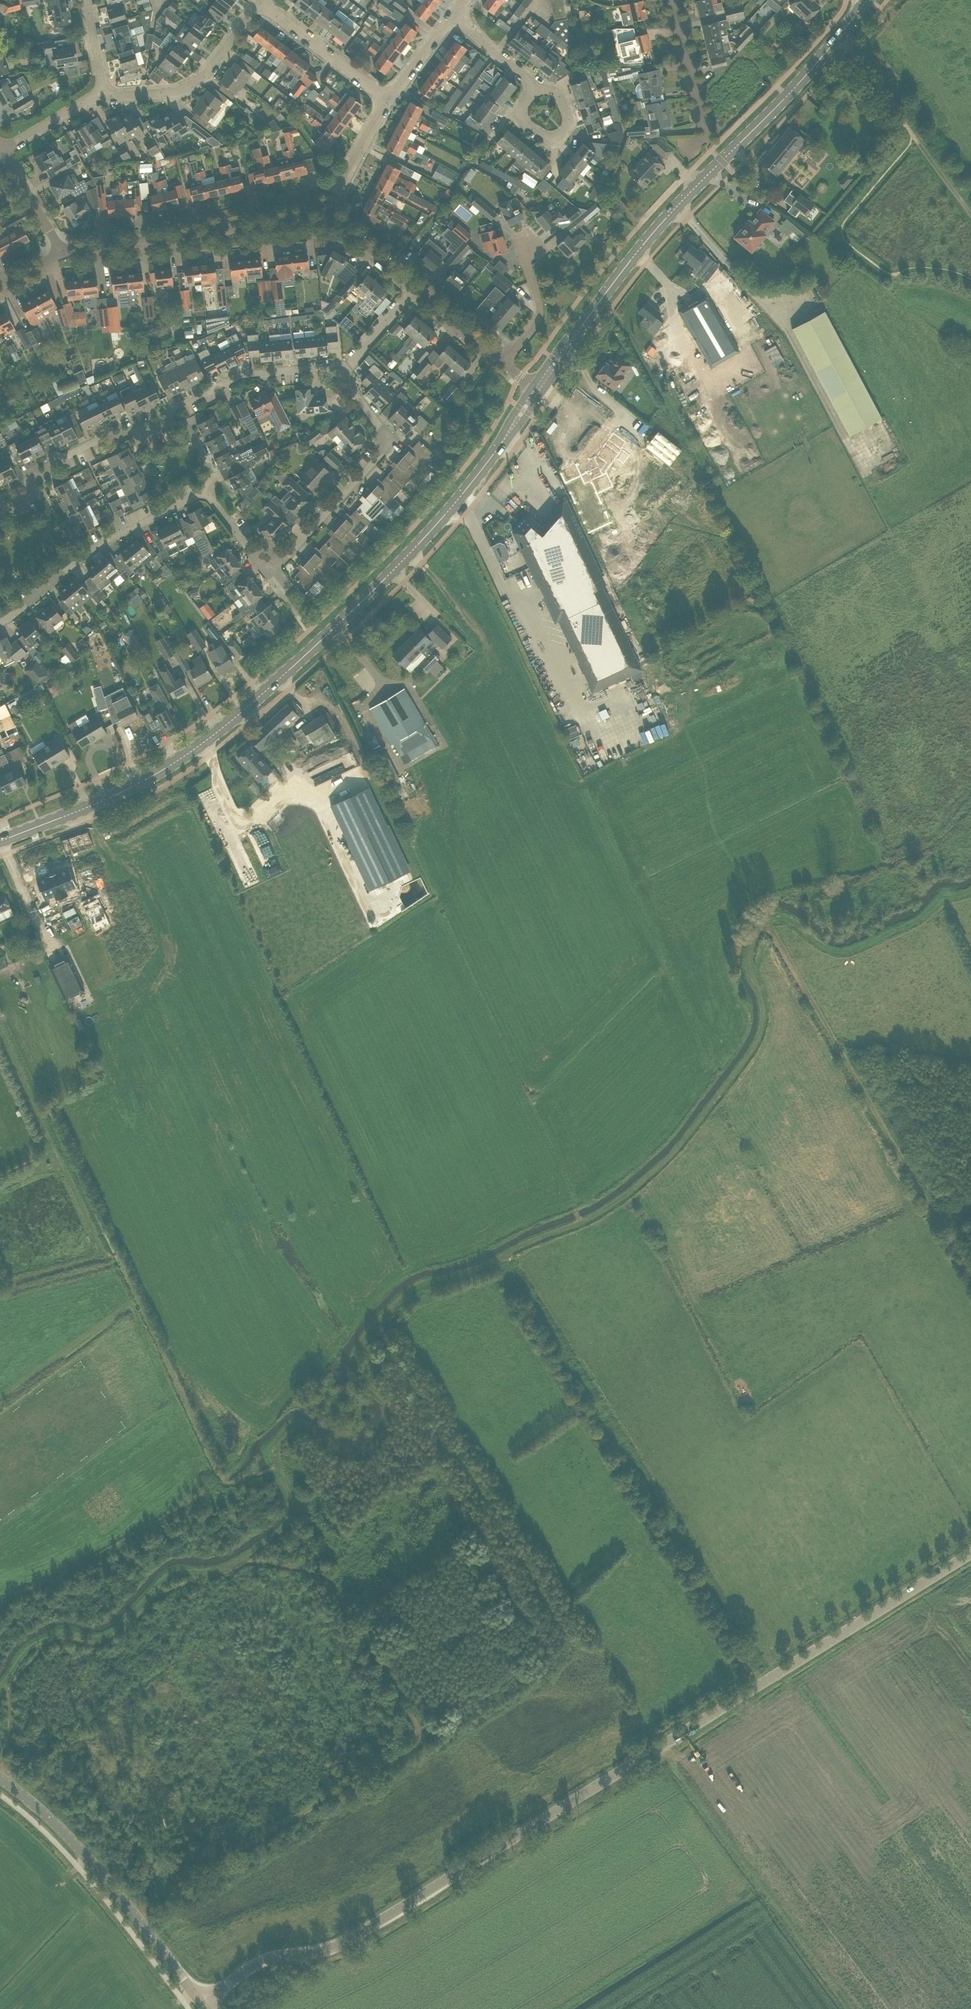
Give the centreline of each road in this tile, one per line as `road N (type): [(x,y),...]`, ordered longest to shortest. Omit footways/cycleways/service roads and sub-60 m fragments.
road 1 (track): [(242,1559),(291,1512),(277,1464),(286,1431),(310,1427),(331,1444),(359,1449),(387,1419),(386,1405),(356,1373),(356,1355),(392,1306),(422,1284),(576,1224),(624,1197),(685,1141),(760,1036),(751,949),(767,921)]
road 2 (unclassified): [(201,2003),(264,1961),(342,1945),(970,1556)]
road 3 (tertiary): [(0,841),(130,788),(258,698),(439,523),(505,437)]
road 4 (track): [(242,1559),(311,1569),(326,1581),(418,1736),(123,1924)]
road 5 (residential): [(0,622),(98,544),(198,495),(212,500),(261,564),(280,564),(382,452),(381,428),(342,365)]
road 6 (tertiary): [(591,312),(867,0)]
road 7 (residential): [(0,516),(35,485),(44,467),(106,434),(135,433),(240,375),(342,365)]
road 8 (tertiary): [(201,2003),(63,1833),(0,1779)]
road 9 (track): [(0,1689),(26,1652),(53,1634),(94,1639),(122,1625),(160,1582),(242,1559)]
road 10 (residential): [(61,252),(326,218)]
road 11 (track): [(970,213),(849,48)]
road 12 (residential): [(103,96),(187,87),(259,3)]
road 13 (residential): [(388,100),(259,3)]
road 14 (residential): [(709,141),(671,0)]
road 15 (residential): [(502,362),(537,309),(529,238)]
road 16 (residential): [(326,218),(388,100)]
road 17 (residential): [(537,89),(563,98),(567,124),(559,135),(546,136),(525,121),(526,99)]

